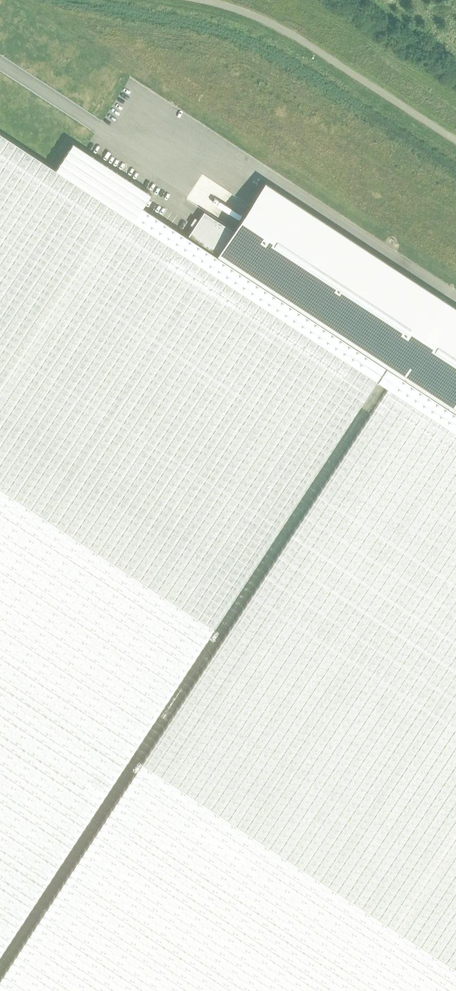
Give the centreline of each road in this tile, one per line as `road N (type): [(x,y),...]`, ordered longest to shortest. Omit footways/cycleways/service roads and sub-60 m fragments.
road 1 (unclassified): [(455,140),(286,30),(201,0)]

